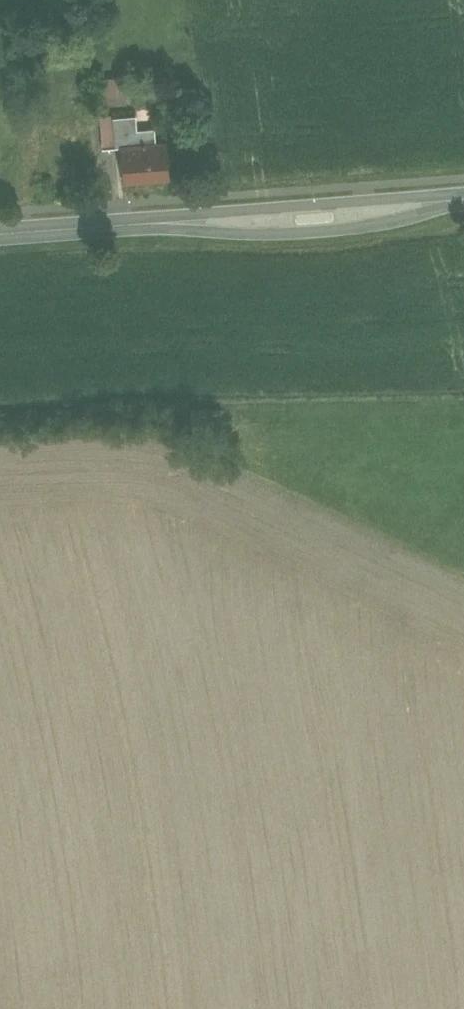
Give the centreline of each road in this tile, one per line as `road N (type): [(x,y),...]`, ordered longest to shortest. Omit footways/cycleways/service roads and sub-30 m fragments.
road 1 (tertiary): [(0,236),(463,203)]

